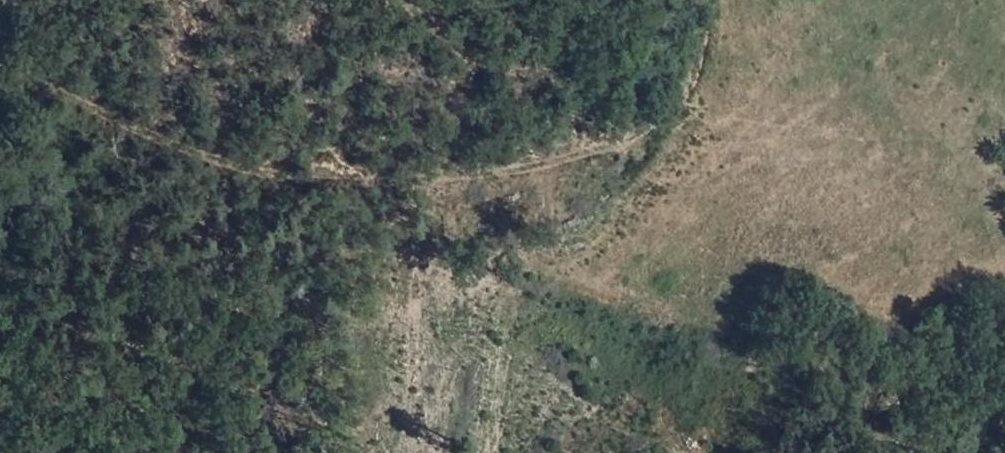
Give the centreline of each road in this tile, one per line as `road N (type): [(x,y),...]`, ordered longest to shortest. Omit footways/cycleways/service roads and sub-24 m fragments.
road 1 (track): [(644,129),(679,102),(698,59),(706,0)]

